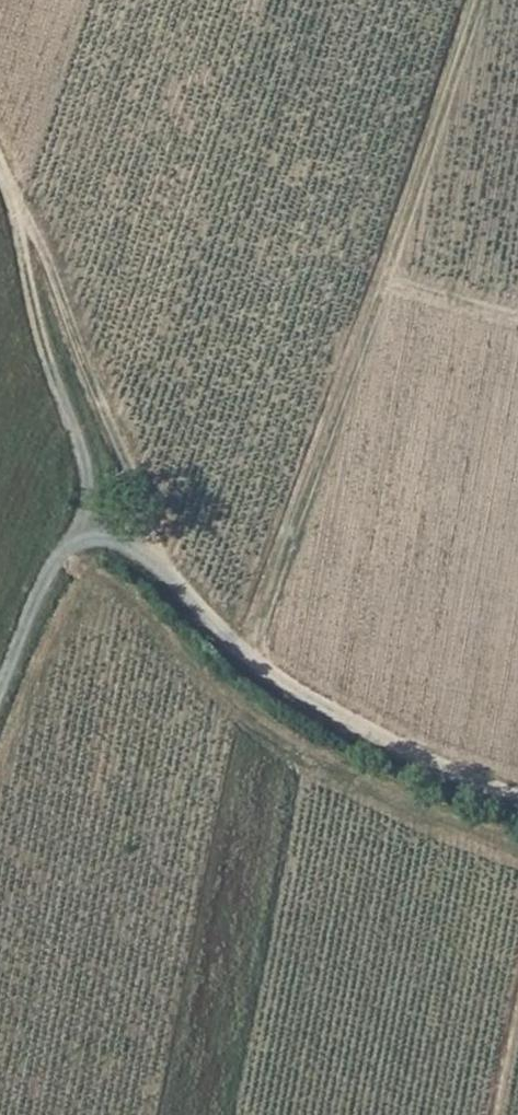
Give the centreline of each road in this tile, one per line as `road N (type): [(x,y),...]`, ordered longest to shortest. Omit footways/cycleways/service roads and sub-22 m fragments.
road 1 (track): [(96,517),(285,687),(432,765),(517,799)]
road 2 (track): [(472,0),(379,279),(517,320)]
road 3 (track): [(379,279),(243,653)]
road 4 (track): [(0,165),(37,324),(96,517)]
road 5 (track): [(96,517),(61,552),(32,601),(0,685)]

